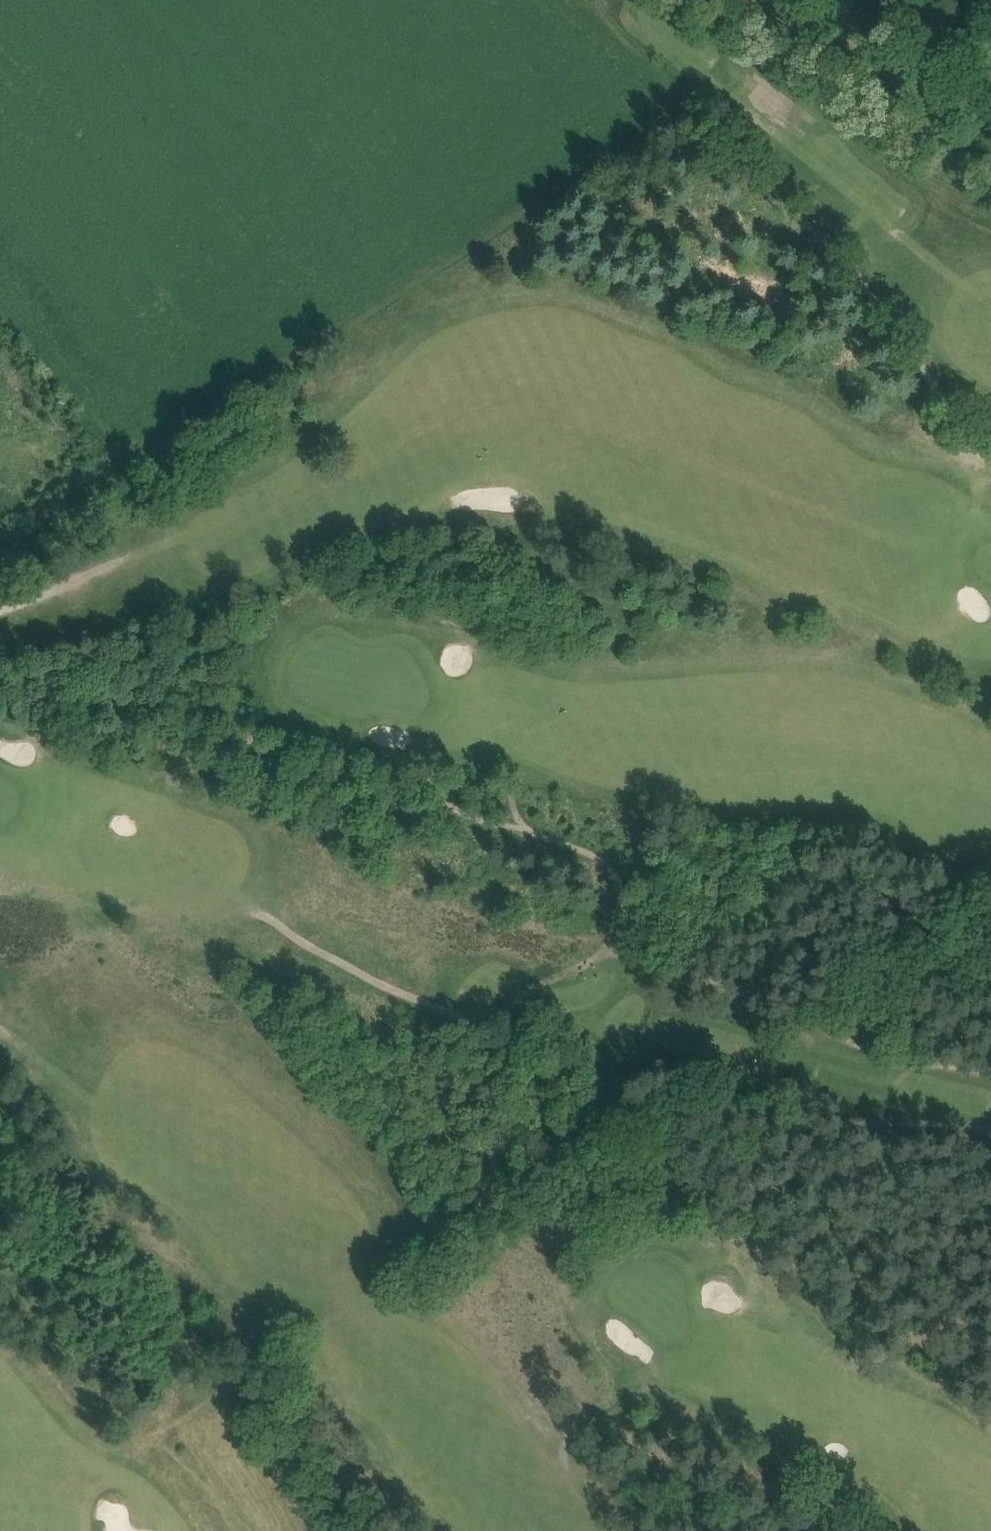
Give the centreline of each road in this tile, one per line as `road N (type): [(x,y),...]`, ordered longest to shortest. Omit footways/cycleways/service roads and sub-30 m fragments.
road 1 (track): [(747,64),(0,559)]
road 2 (track): [(990,102),(806,0)]

